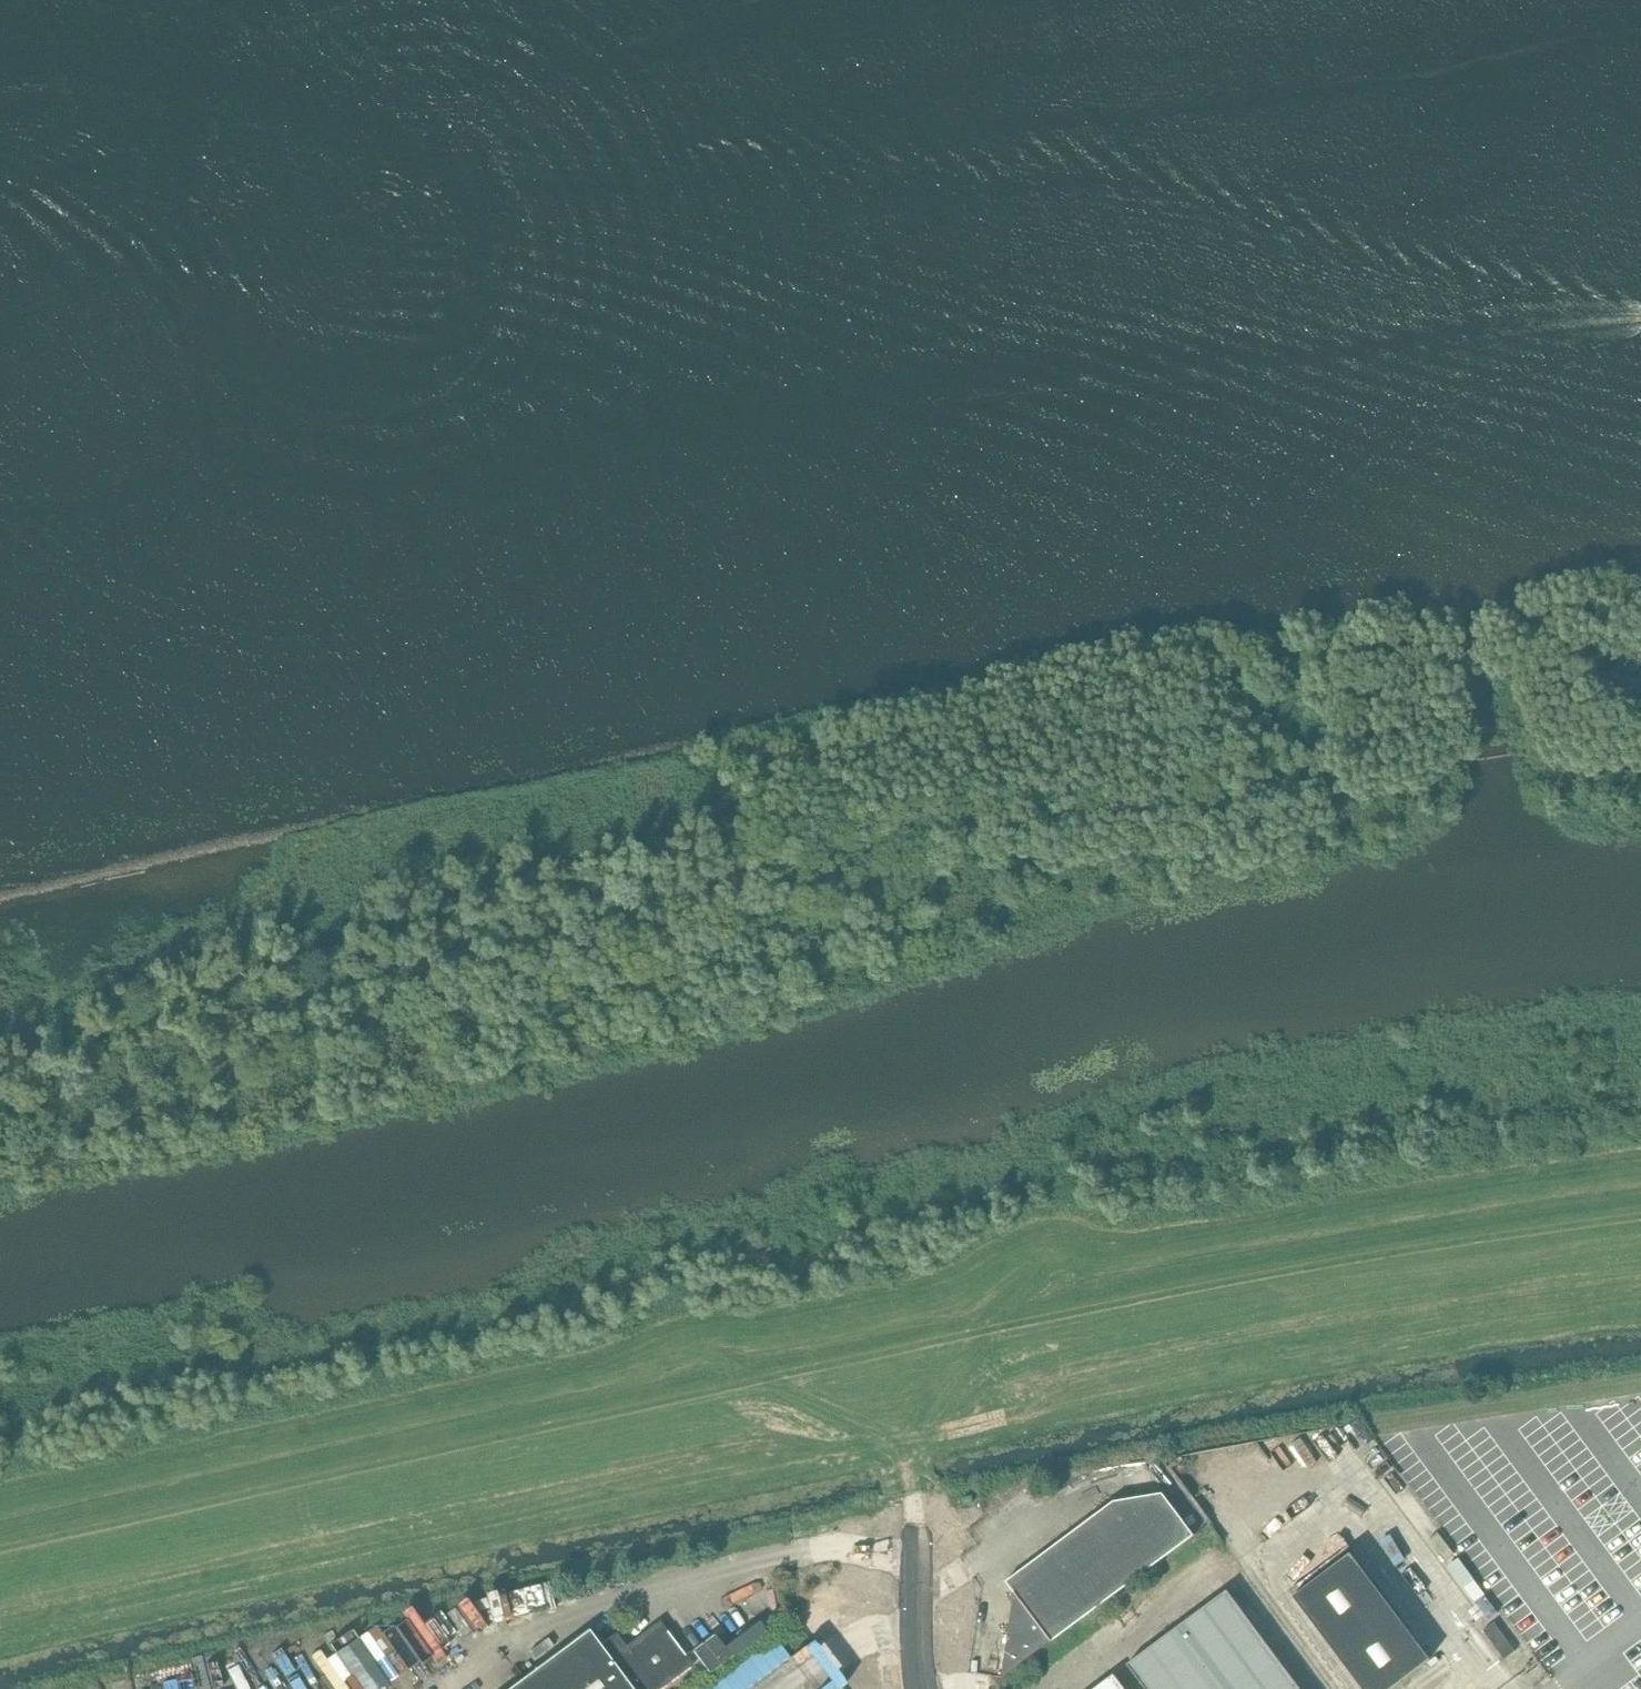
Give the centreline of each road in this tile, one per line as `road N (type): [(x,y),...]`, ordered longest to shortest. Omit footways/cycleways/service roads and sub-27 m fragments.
road 1 (track): [(0,1548),(1249,1274),(1640,1217)]
road 2 (unclassified): [(922,1688),(918,1531)]

